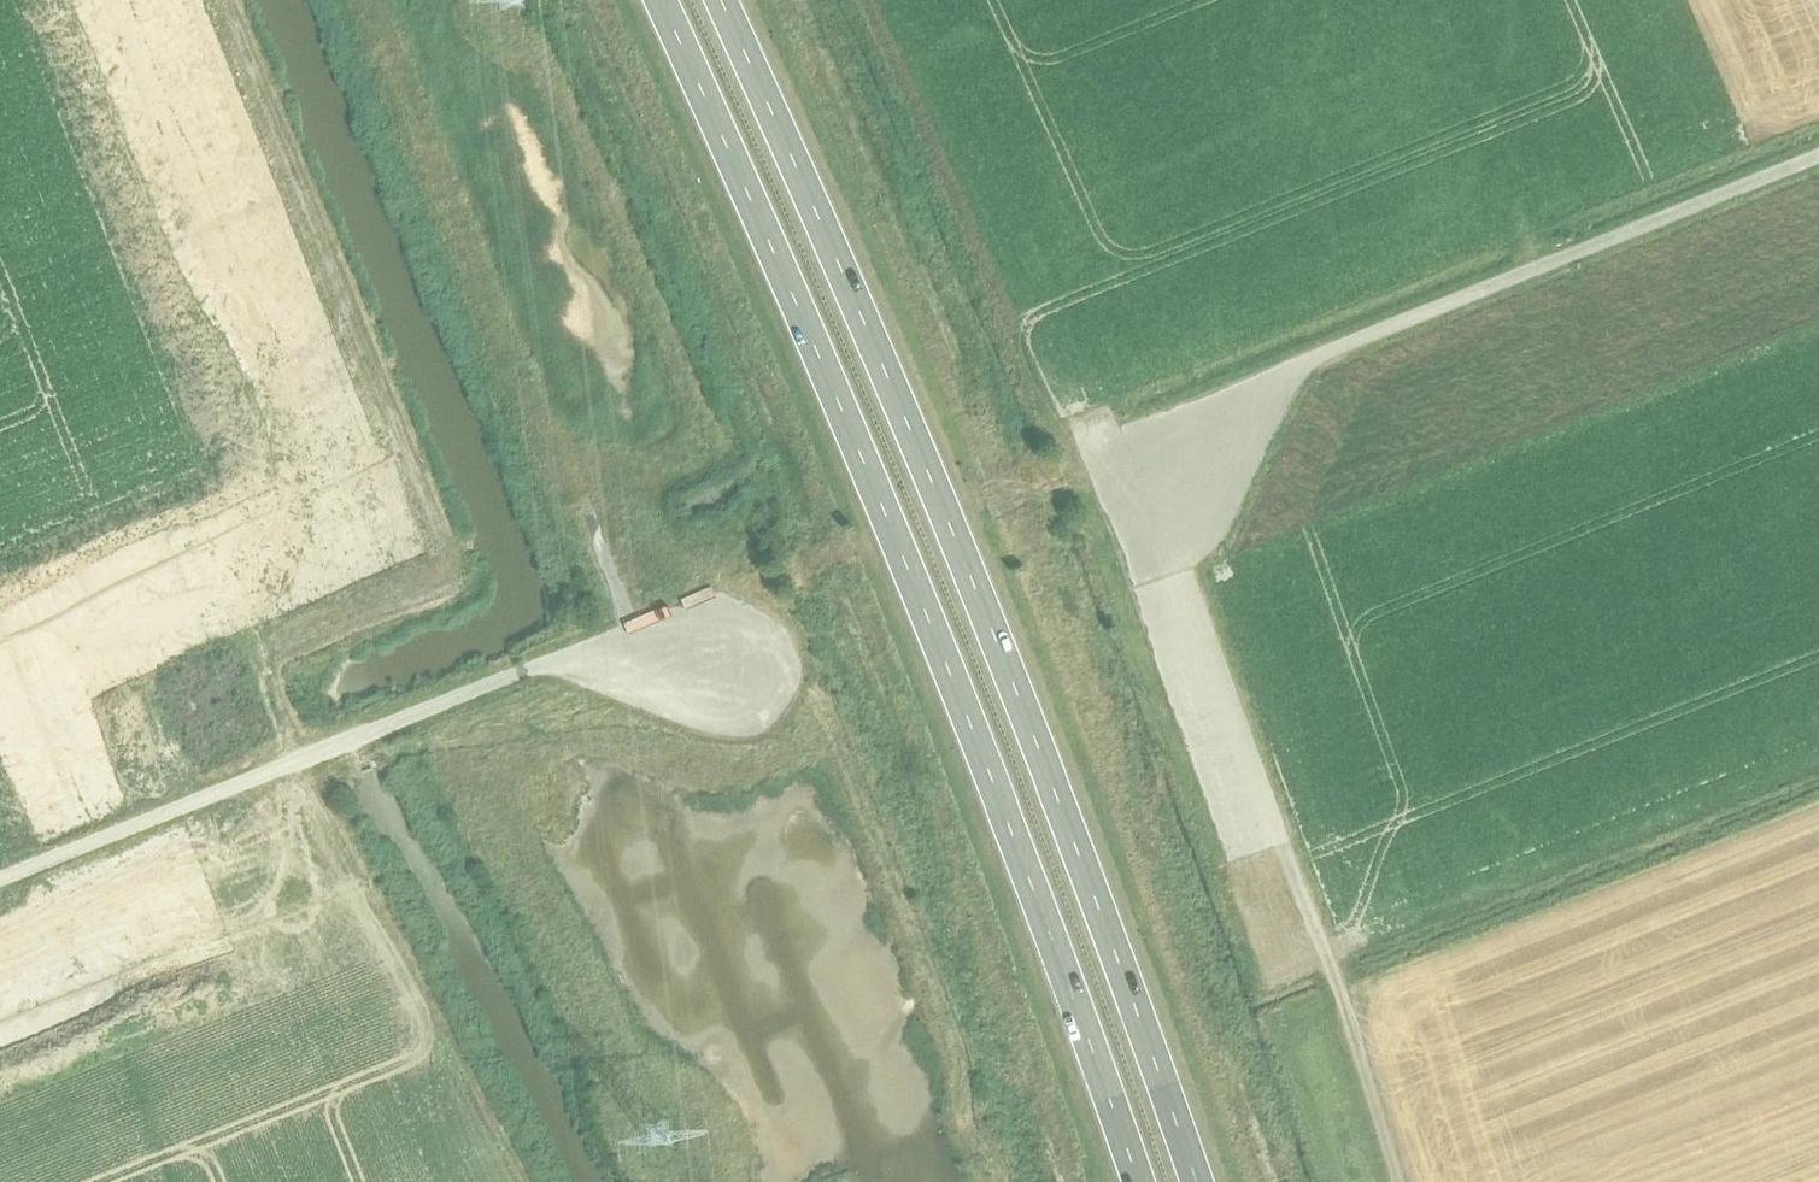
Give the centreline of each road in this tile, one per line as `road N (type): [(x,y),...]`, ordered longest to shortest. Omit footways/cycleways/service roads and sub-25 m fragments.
road 1 (trunk): [(663,0),(887,505),(1139,1181)]
road 2 (trunk): [(1193,1181),(1032,725),(722,0)]
road 3 (unclassified): [(1282,376),(1210,496),(1177,597),(1250,808),(1219,823),(1090,450)]
road 4 (unclassified): [(0,882),(568,657)]
road 5 (unclassified): [(1282,376),(1818,161)]
road 6 (unclassified): [(568,657),(694,710),(734,711),(762,685),(763,647),(730,620),(682,619)]
road 7 (unclassified): [(1090,450),(1282,376)]
road 8 (unclassified): [(682,619),(568,657)]

